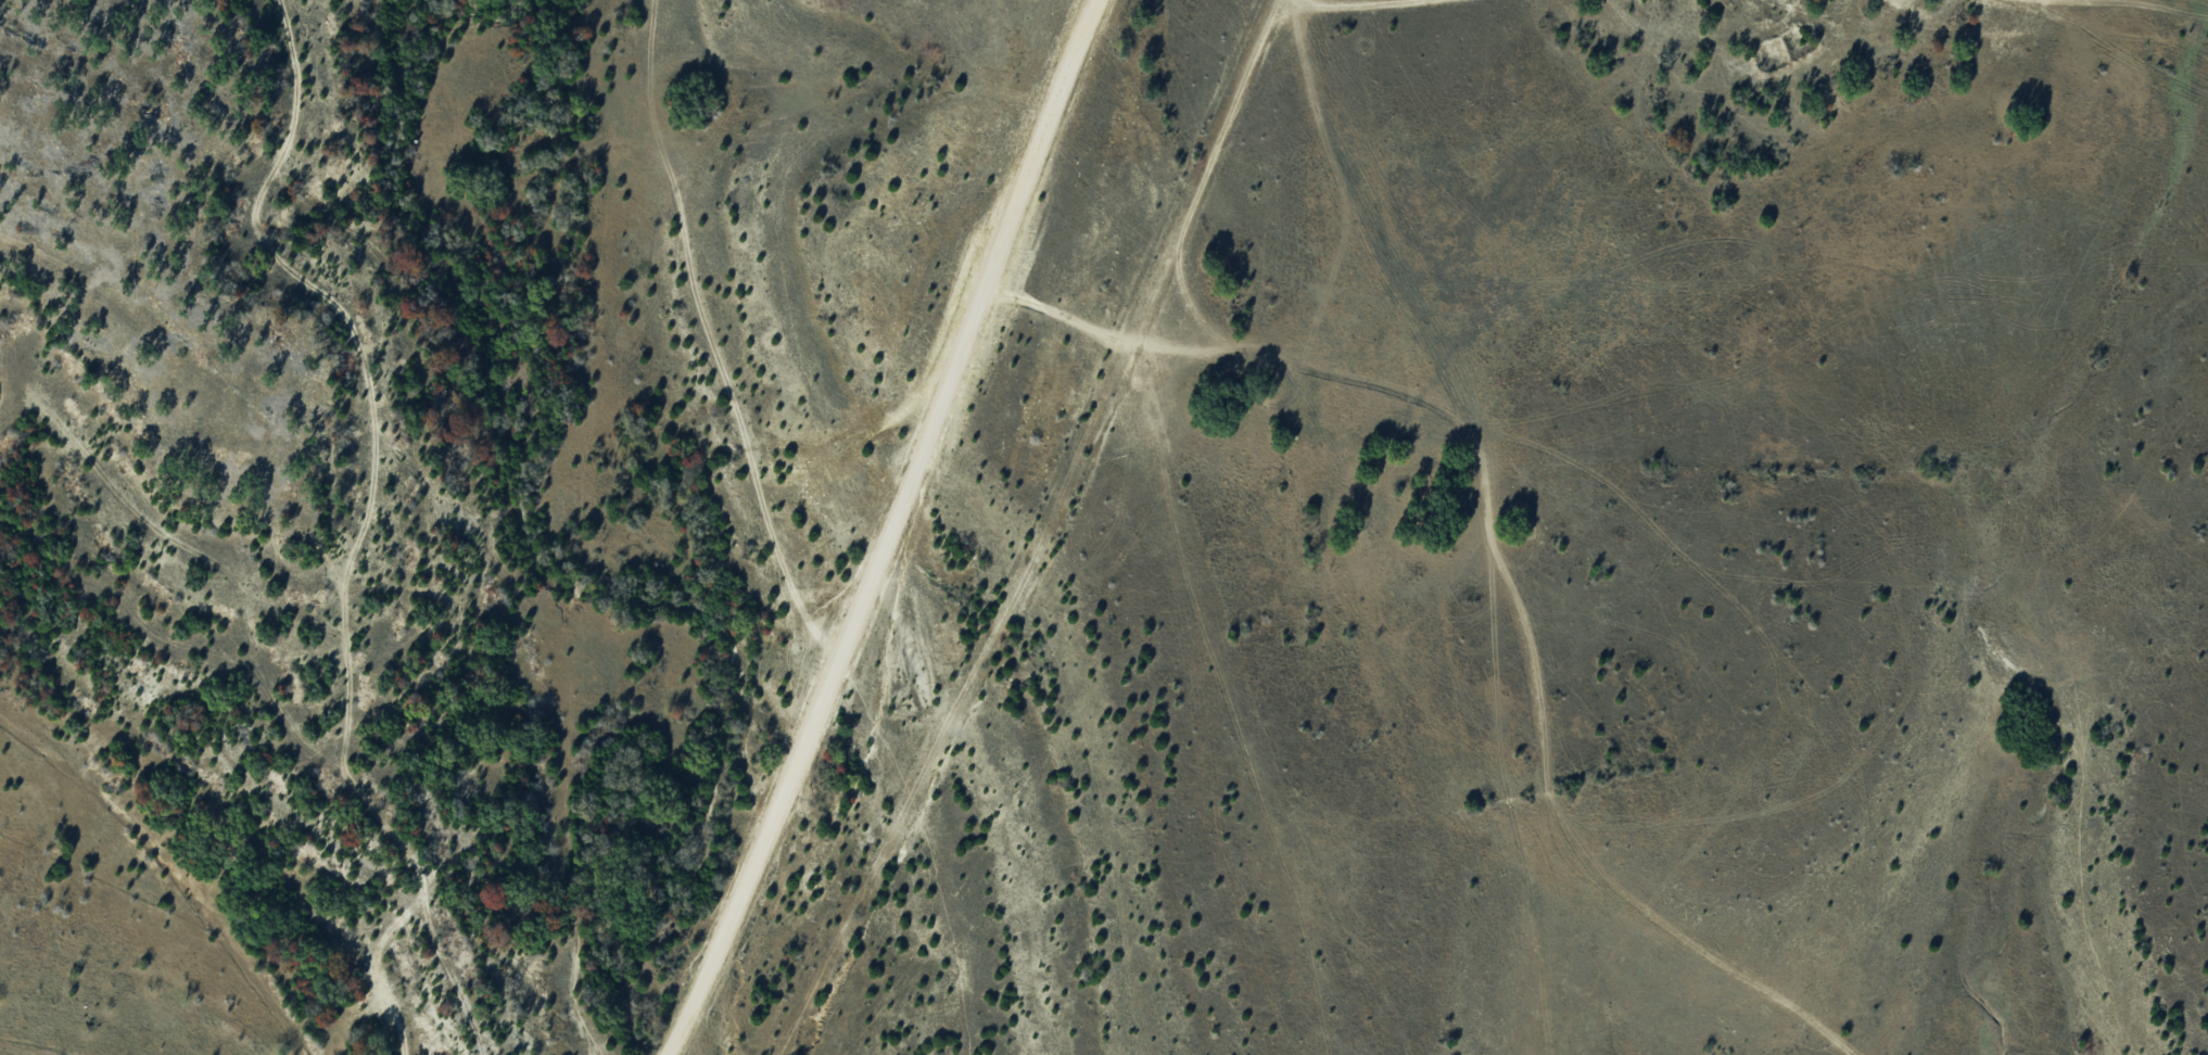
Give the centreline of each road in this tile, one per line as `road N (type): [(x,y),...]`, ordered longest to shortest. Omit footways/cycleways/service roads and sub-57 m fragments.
road 1 (residential): [(663,1054),(791,780),(1099,0)]

